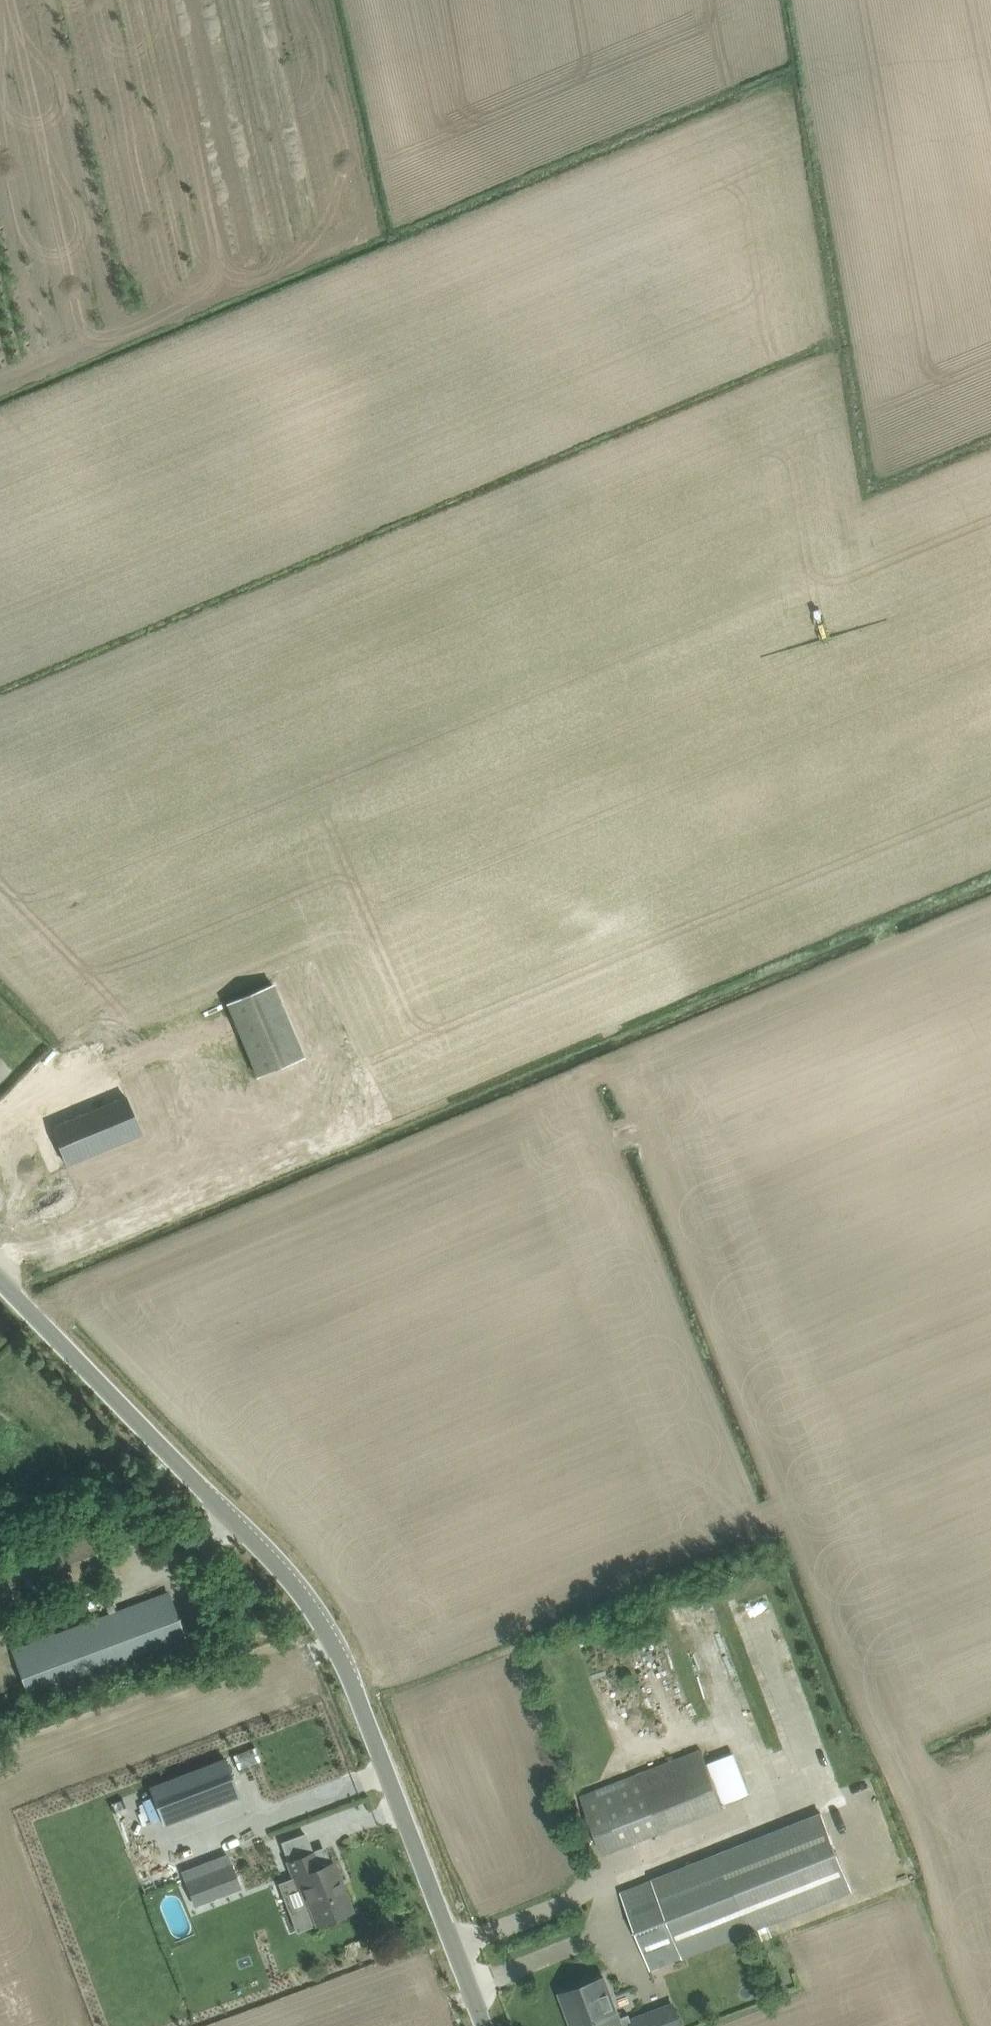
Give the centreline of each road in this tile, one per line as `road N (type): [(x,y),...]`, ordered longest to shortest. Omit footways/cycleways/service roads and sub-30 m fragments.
road 1 (unclassified): [(471,2025),(319,1640),(255,1560),(0,1297)]

